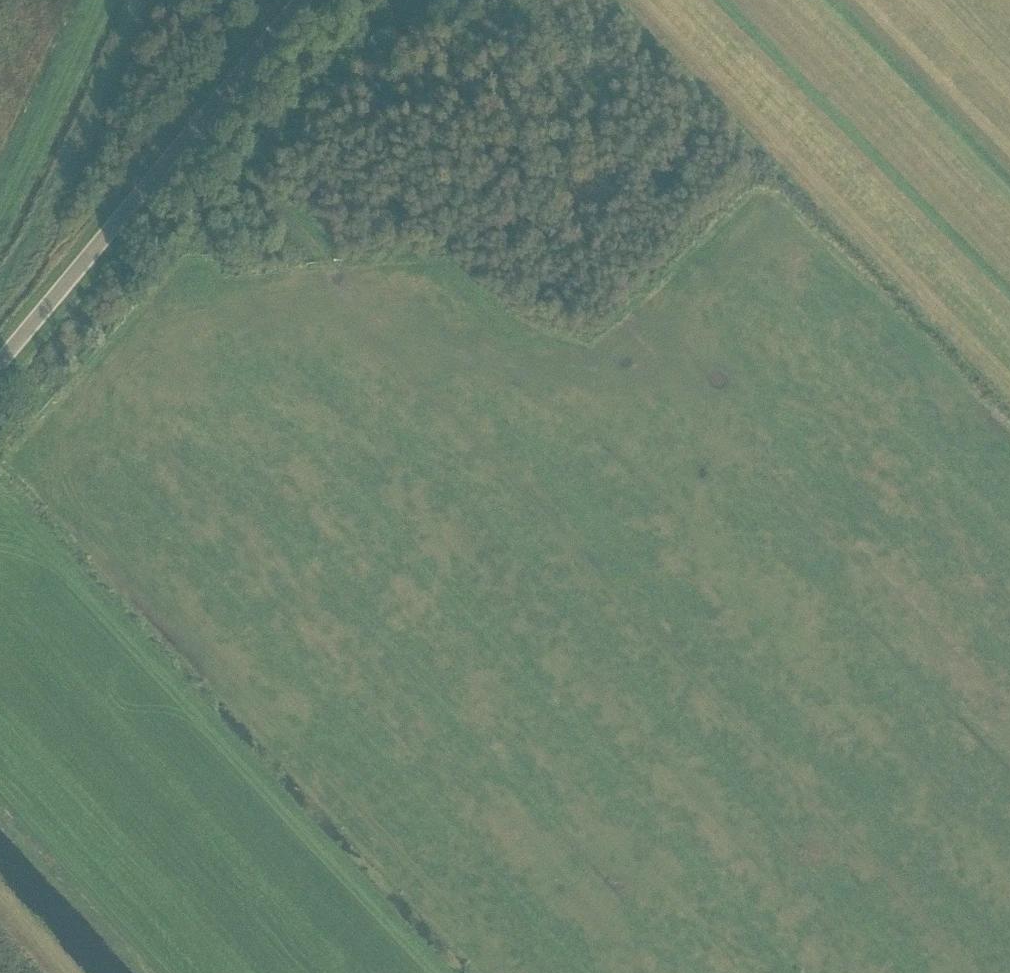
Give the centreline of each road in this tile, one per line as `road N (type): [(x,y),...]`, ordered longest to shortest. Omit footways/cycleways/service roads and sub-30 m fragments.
road 1 (unclassified): [(303,0),(0,363)]

